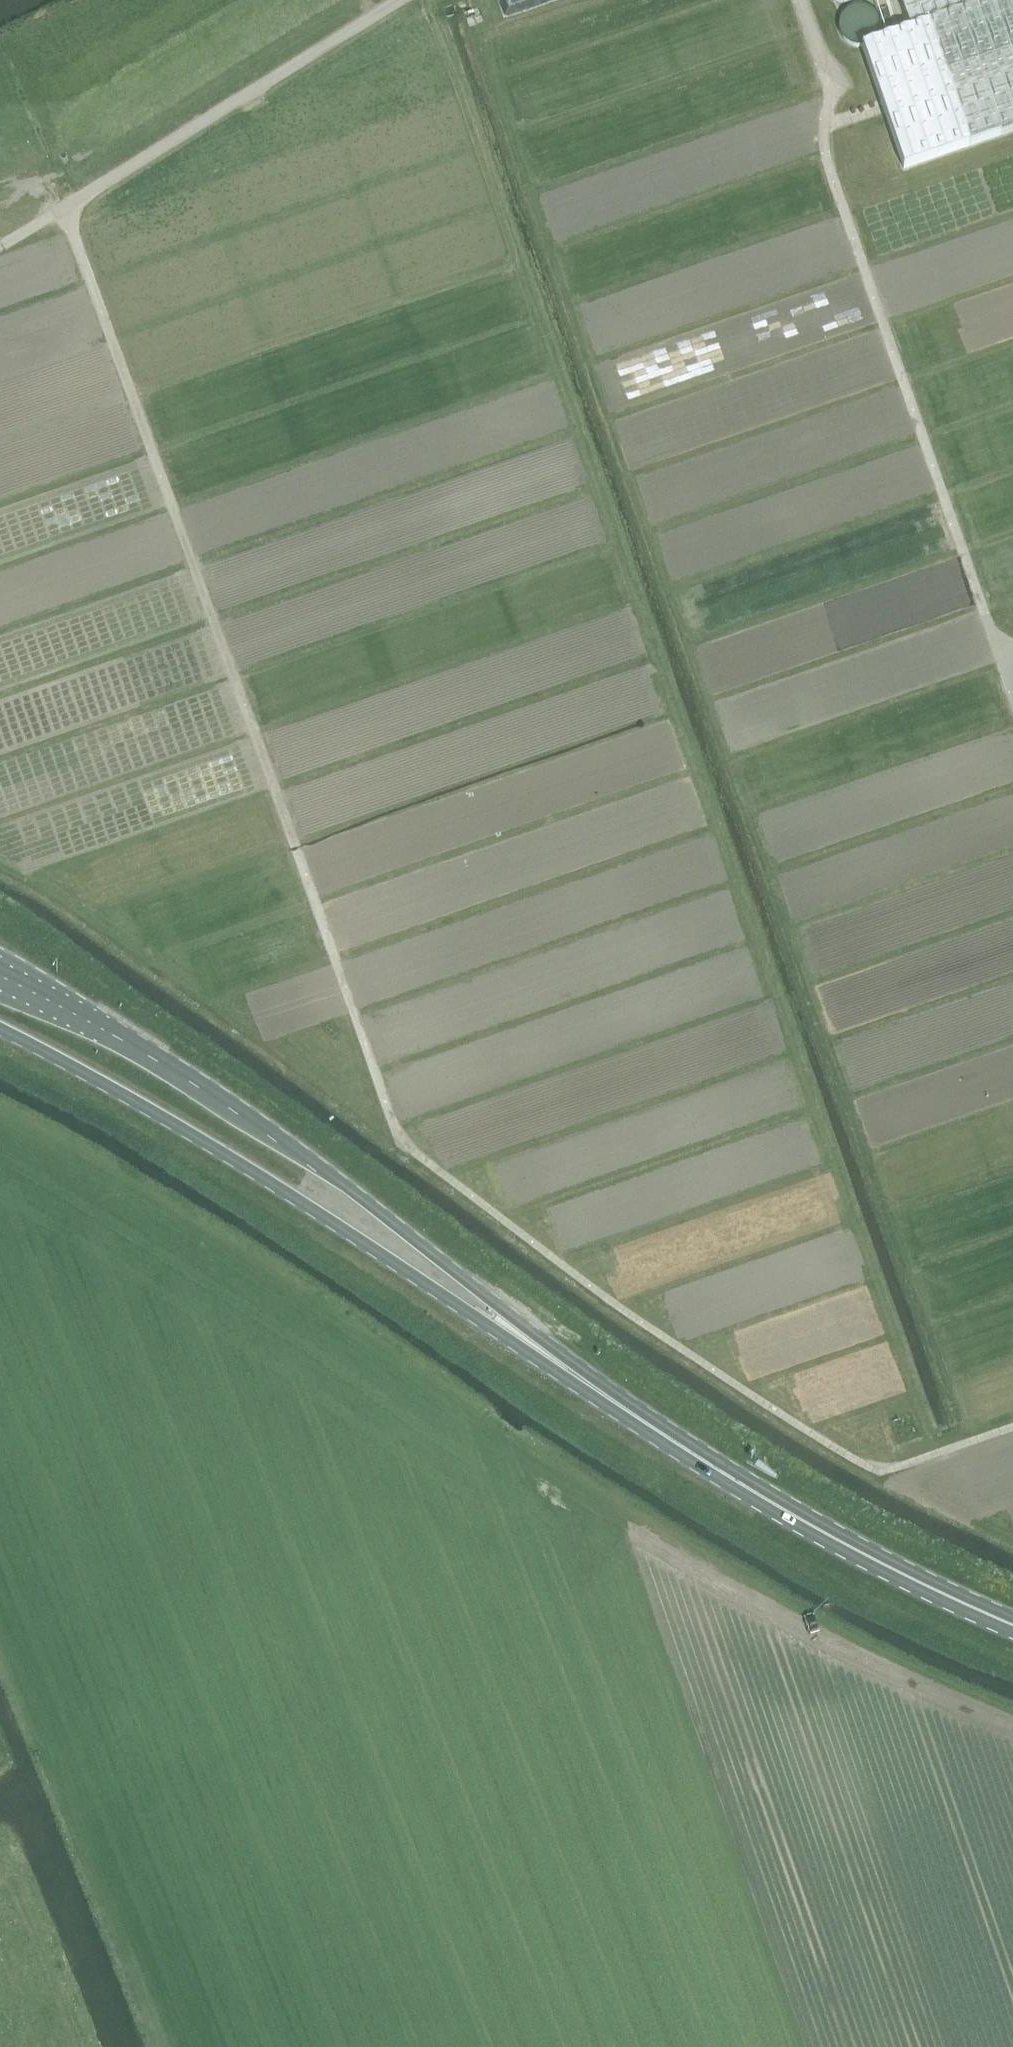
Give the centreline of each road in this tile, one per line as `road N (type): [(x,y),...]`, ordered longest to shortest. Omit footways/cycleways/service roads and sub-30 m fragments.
road 1 (secondary): [(574,1375),(326,1172),(172,1070),(0,976)]
road 2 (secondary): [(0,1028),(206,1141),(574,1375)]
road 3 (secondary): [(1012,1624),(820,1530),(574,1375)]

